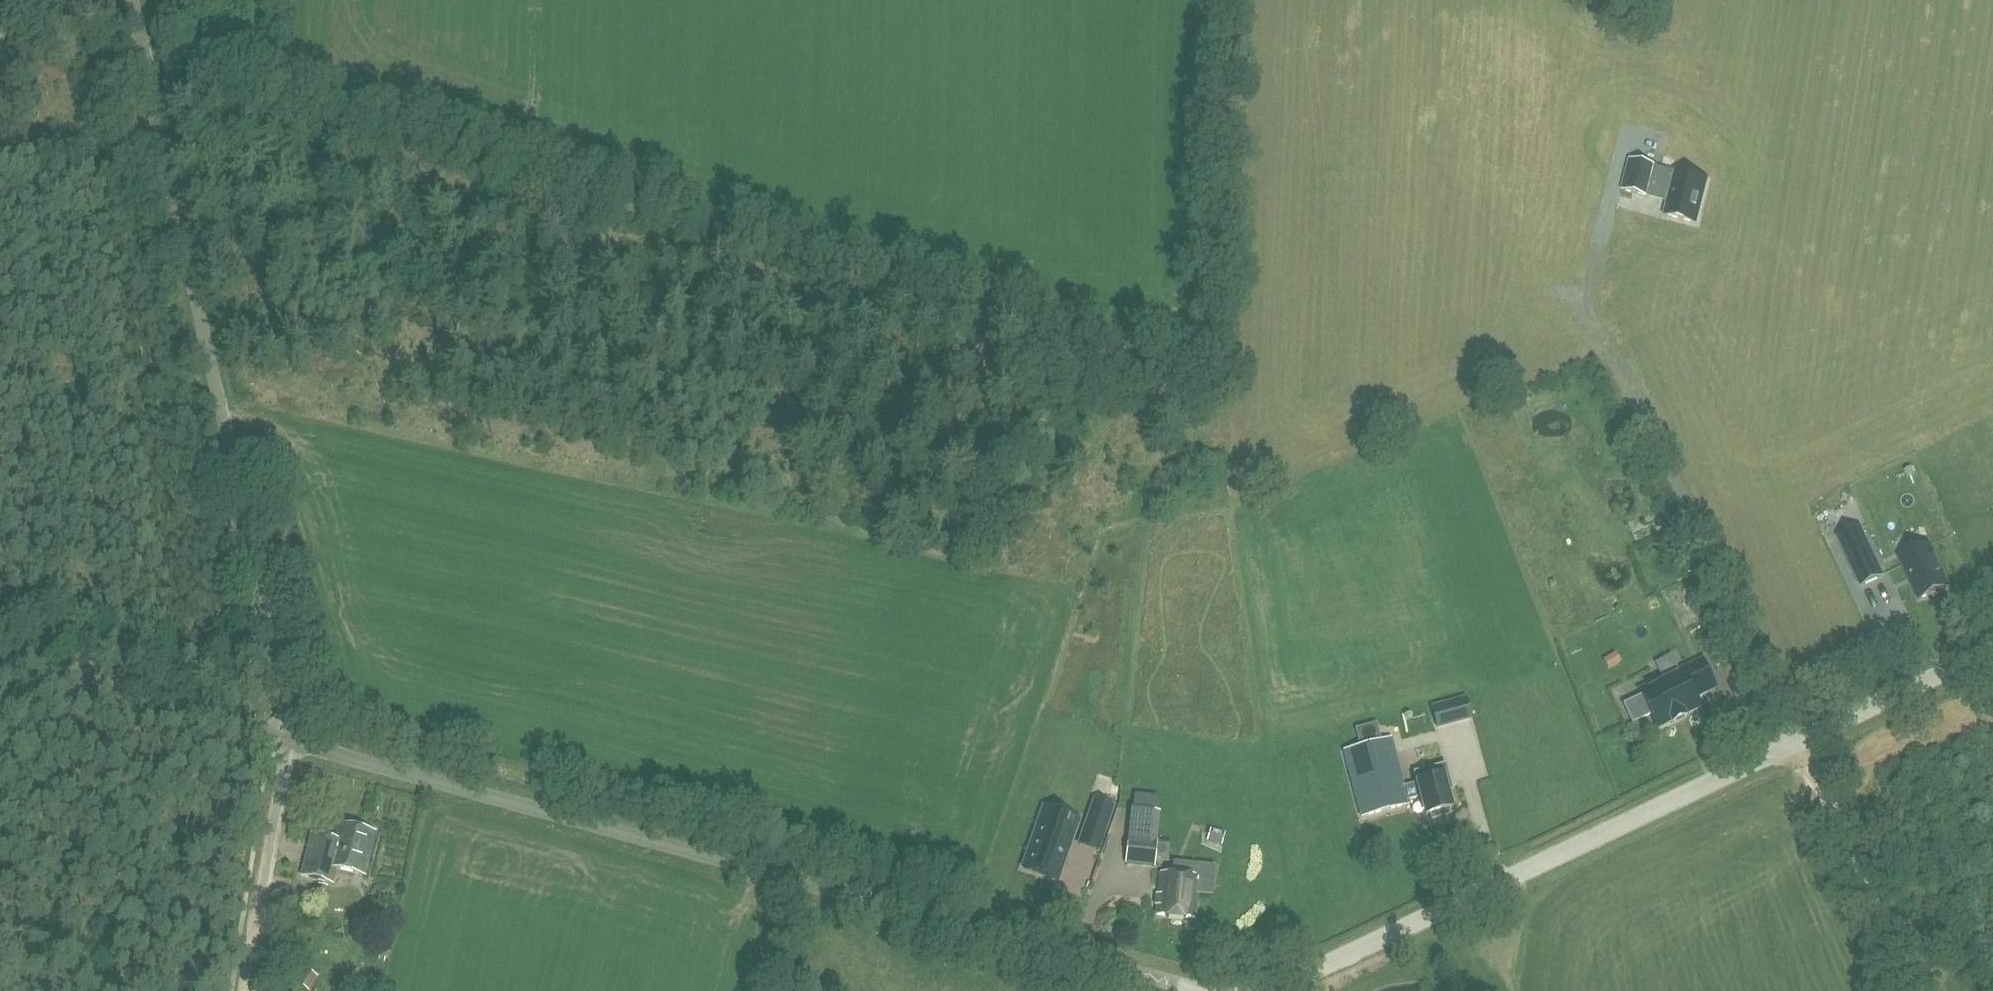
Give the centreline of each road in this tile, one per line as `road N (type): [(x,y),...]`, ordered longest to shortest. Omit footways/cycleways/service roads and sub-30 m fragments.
road 1 (unclassified): [(1194,990),(289,739)]
road 2 (unclassified): [(1270,990),(1992,653)]
road 3 (unclassified): [(289,739),(280,647),(196,316),(132,0)]
road 4 (unclassified): [(289,739),(0,660)]
road 5 (track): [(1920,990),(1798,744)]
road 6 (track): [(289,739),(246,990)]

